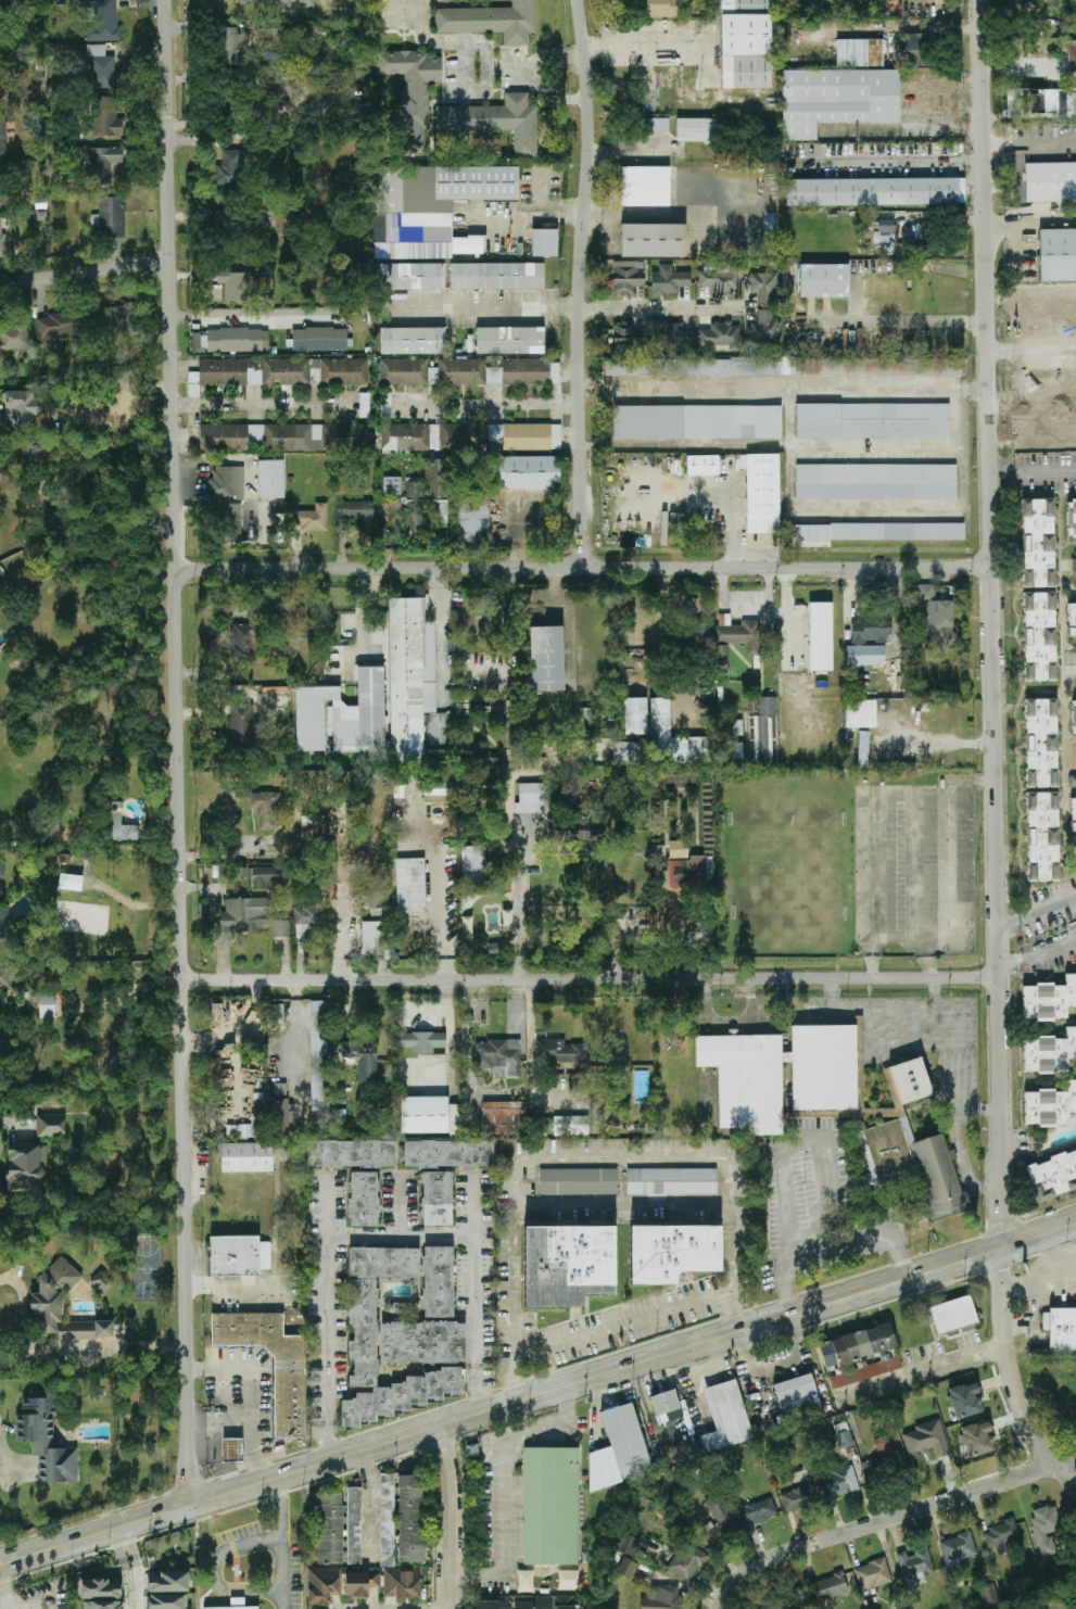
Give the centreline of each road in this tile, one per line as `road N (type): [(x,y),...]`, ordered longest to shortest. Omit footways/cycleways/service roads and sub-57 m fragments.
road 1 (tertiary): [(192,1505),(168,0)]
road 2 (tertiary): [(1005,1249),(984,0)]
road 3 (secondary): [(1075,1222),(0,1566)]
road 4 (residential): [(1001,977),(182,979)]
road 5 (residential): [(996,568),(179,570)]
road 6 (residential): [(578,569),(577,257),(587,156),(575,0)]
road 7 (residential): [(725,1608),(735,1583),(790,1548),(1063,1468)]
road 8 (residential): [(1075,1486),(1038,1439),(1005,1342),(1005,1249)]
road 9 (residential): [(452,1608),(452,1493),(439,1428)]
road 10 (tertiary): [(173,262),(0,286)]
road 11 (residential): [(746,308),(577,314)]

